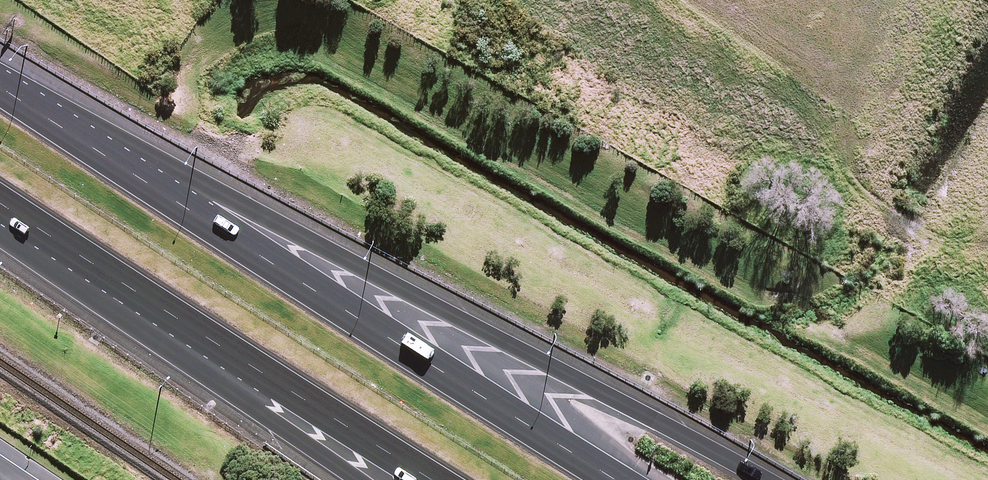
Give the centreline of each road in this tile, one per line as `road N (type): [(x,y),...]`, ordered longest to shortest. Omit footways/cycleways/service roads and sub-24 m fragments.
road 1 (motorway): [(132,166),(269,212),(770,479)]
road 2 (motorway): [(132,166),(631,479)]
road 3 (motorway): [(466,479),(0,182)]
road 4 (motorway): [(380,479),(0,215)]
road 5 (motorway): [(0,78),(132,166)]

